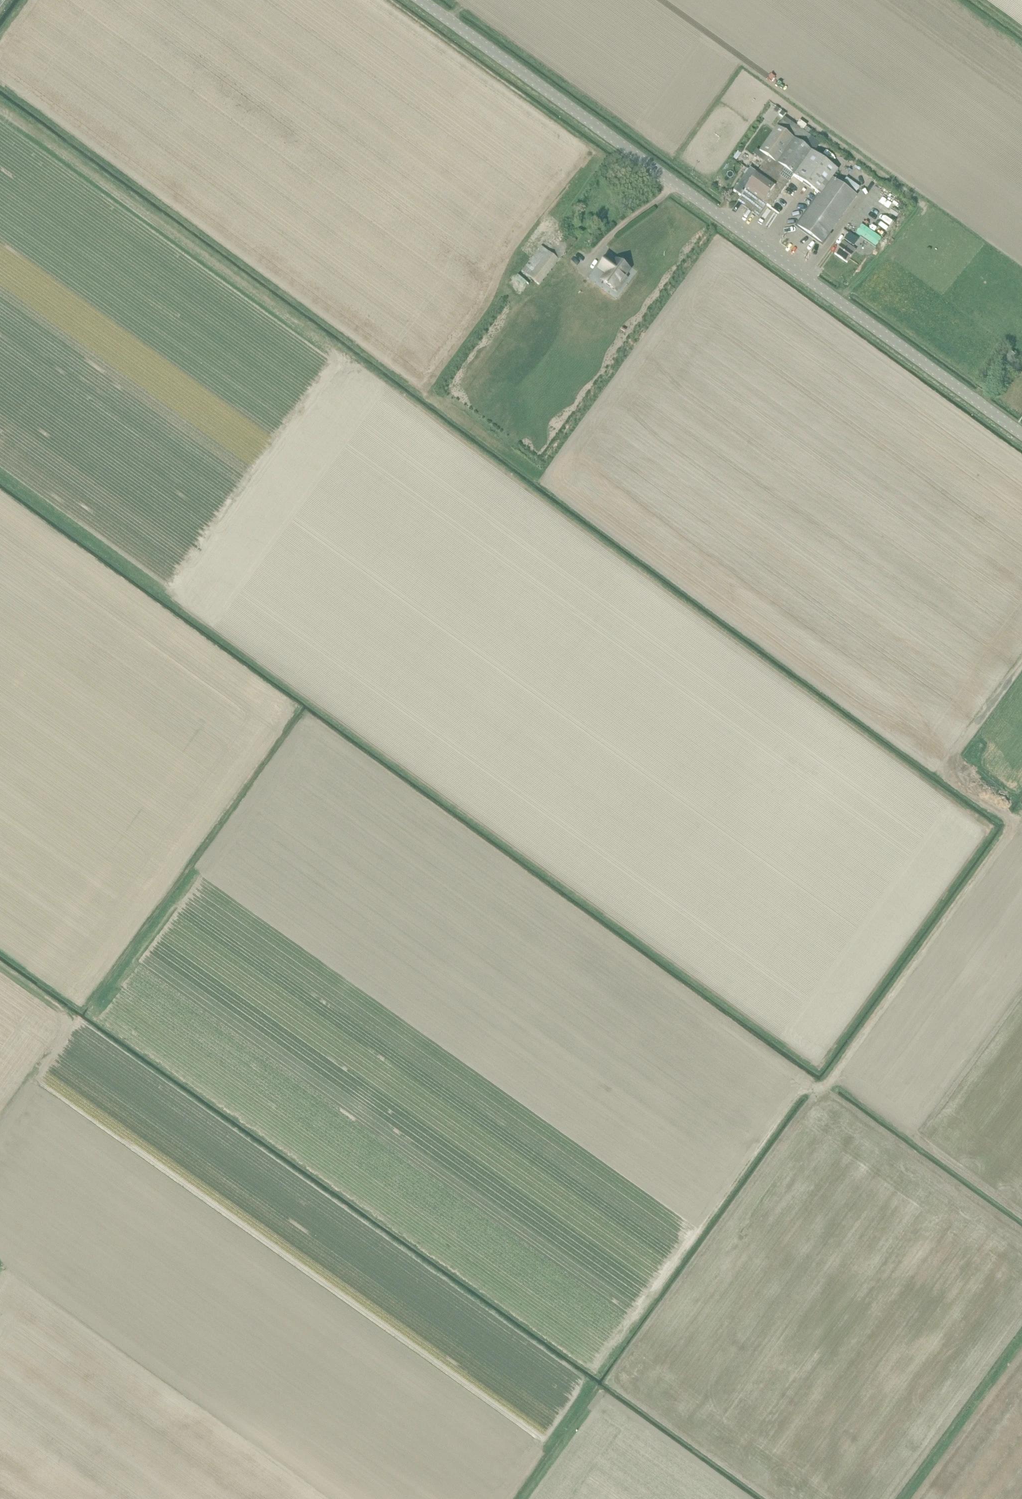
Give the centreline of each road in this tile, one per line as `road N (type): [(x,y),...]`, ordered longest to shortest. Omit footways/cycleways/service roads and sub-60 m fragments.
road 1 (tertiary): [(1021,434),(421,0)]
road 2 (track): [(1021,662),(949,763),(953,782),(1006,821)]

